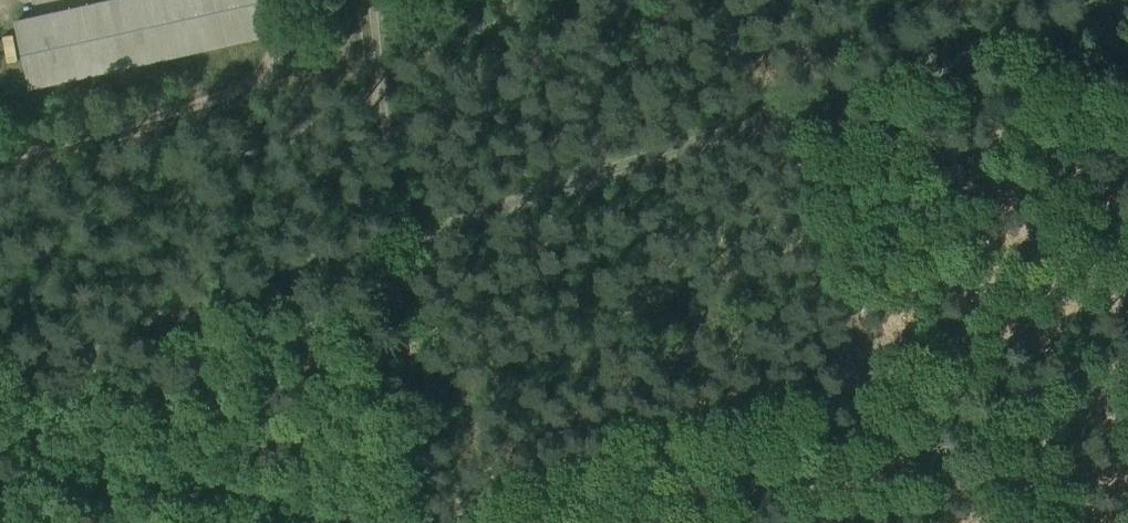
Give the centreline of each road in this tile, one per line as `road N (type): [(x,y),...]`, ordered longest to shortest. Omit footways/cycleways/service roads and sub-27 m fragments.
road 1 (track): [(427,522),(378,68)]
road 2 (track): [(898,522),(806,115)]
road 3 (track): [(0,160),(330,66),(349,42),(349,0)]

